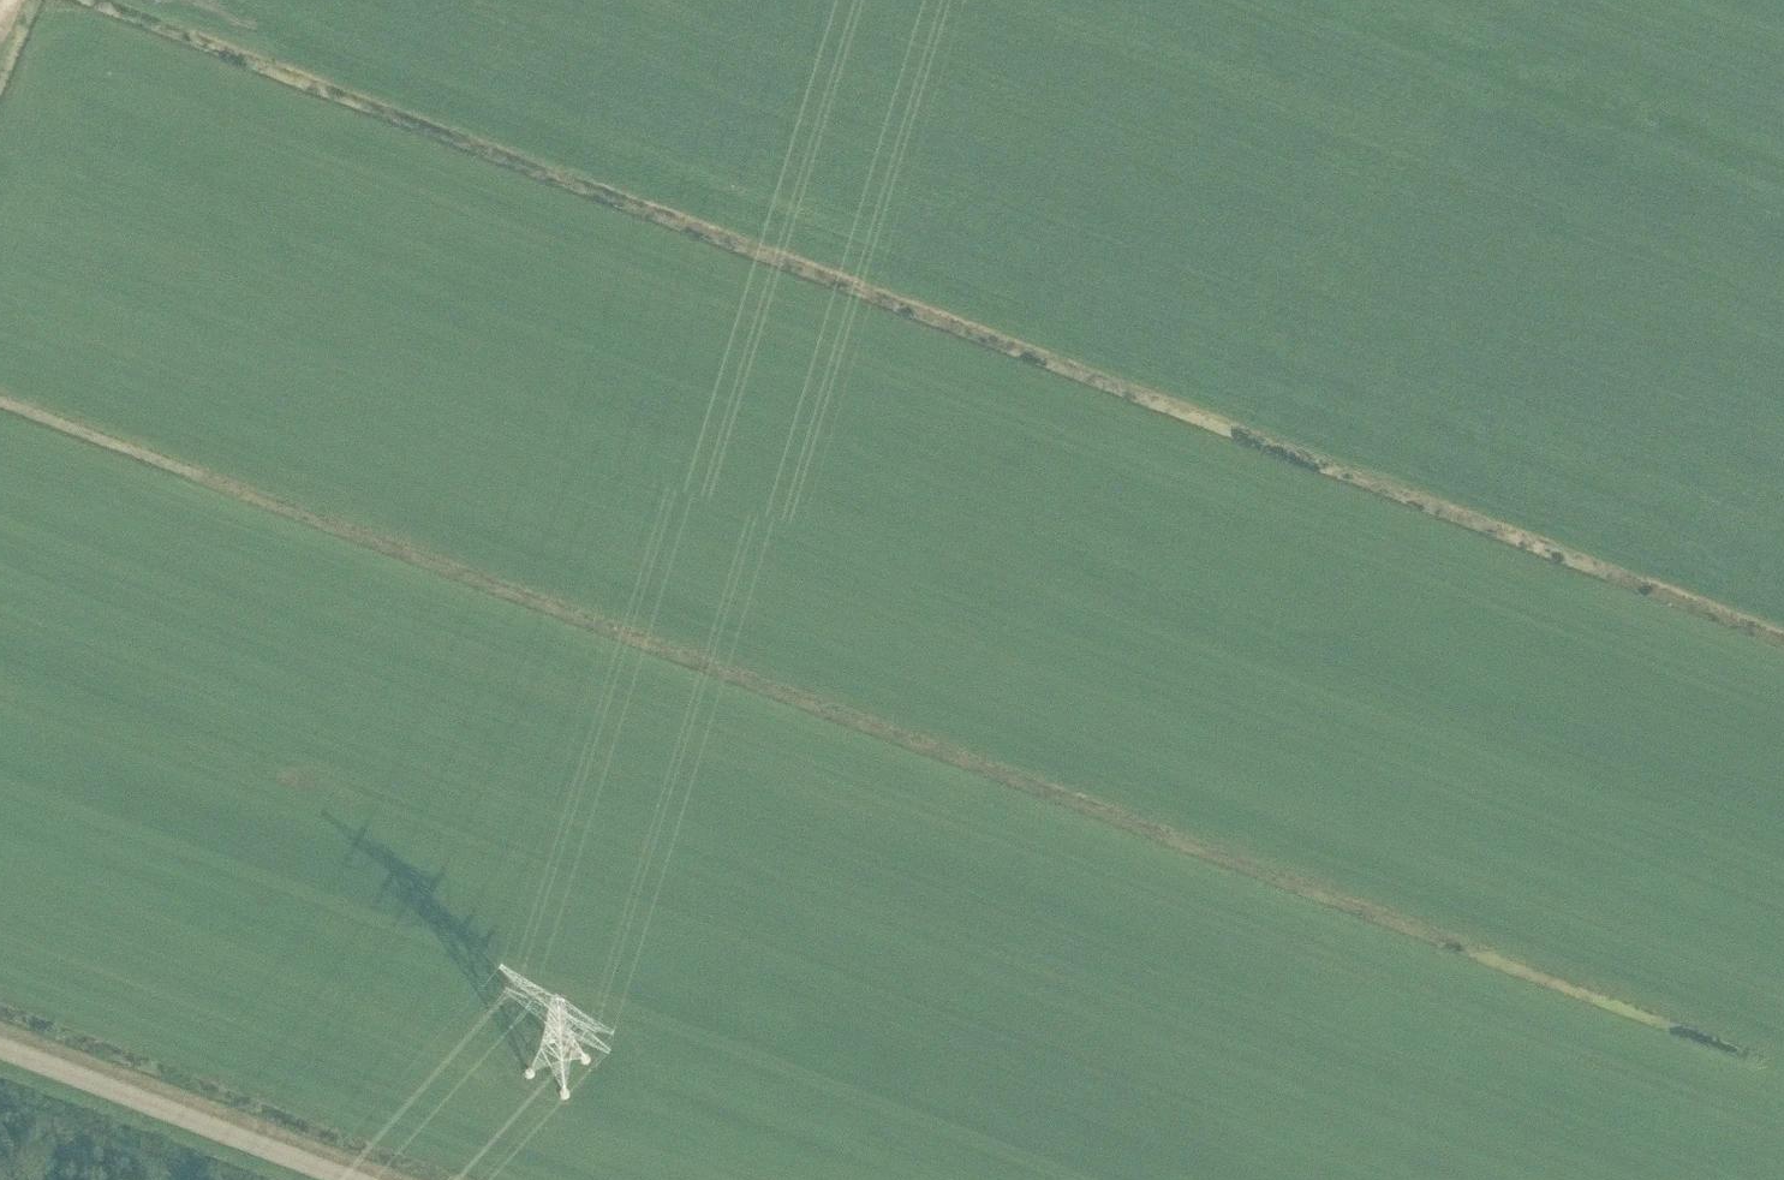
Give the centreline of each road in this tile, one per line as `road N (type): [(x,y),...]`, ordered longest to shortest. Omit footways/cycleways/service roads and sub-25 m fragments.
road 1 (unclassified): [(339,1179),(0,1053)]

